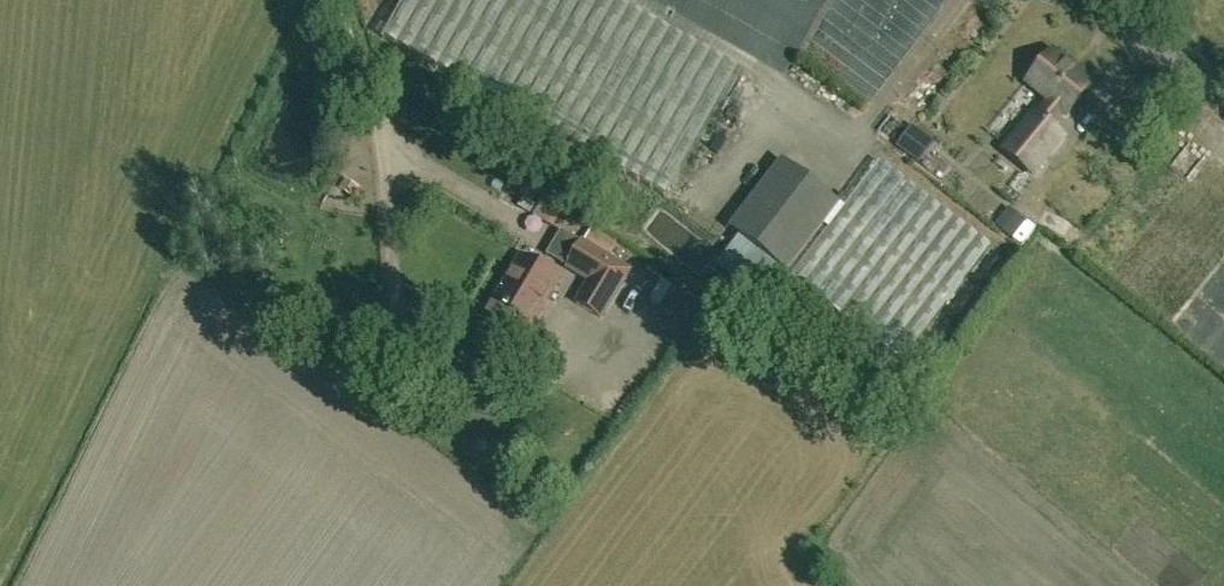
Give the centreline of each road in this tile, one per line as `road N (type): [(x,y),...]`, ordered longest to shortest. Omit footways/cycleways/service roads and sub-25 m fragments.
road 1 (unclassified): [(1223,98),(1100,0)]

